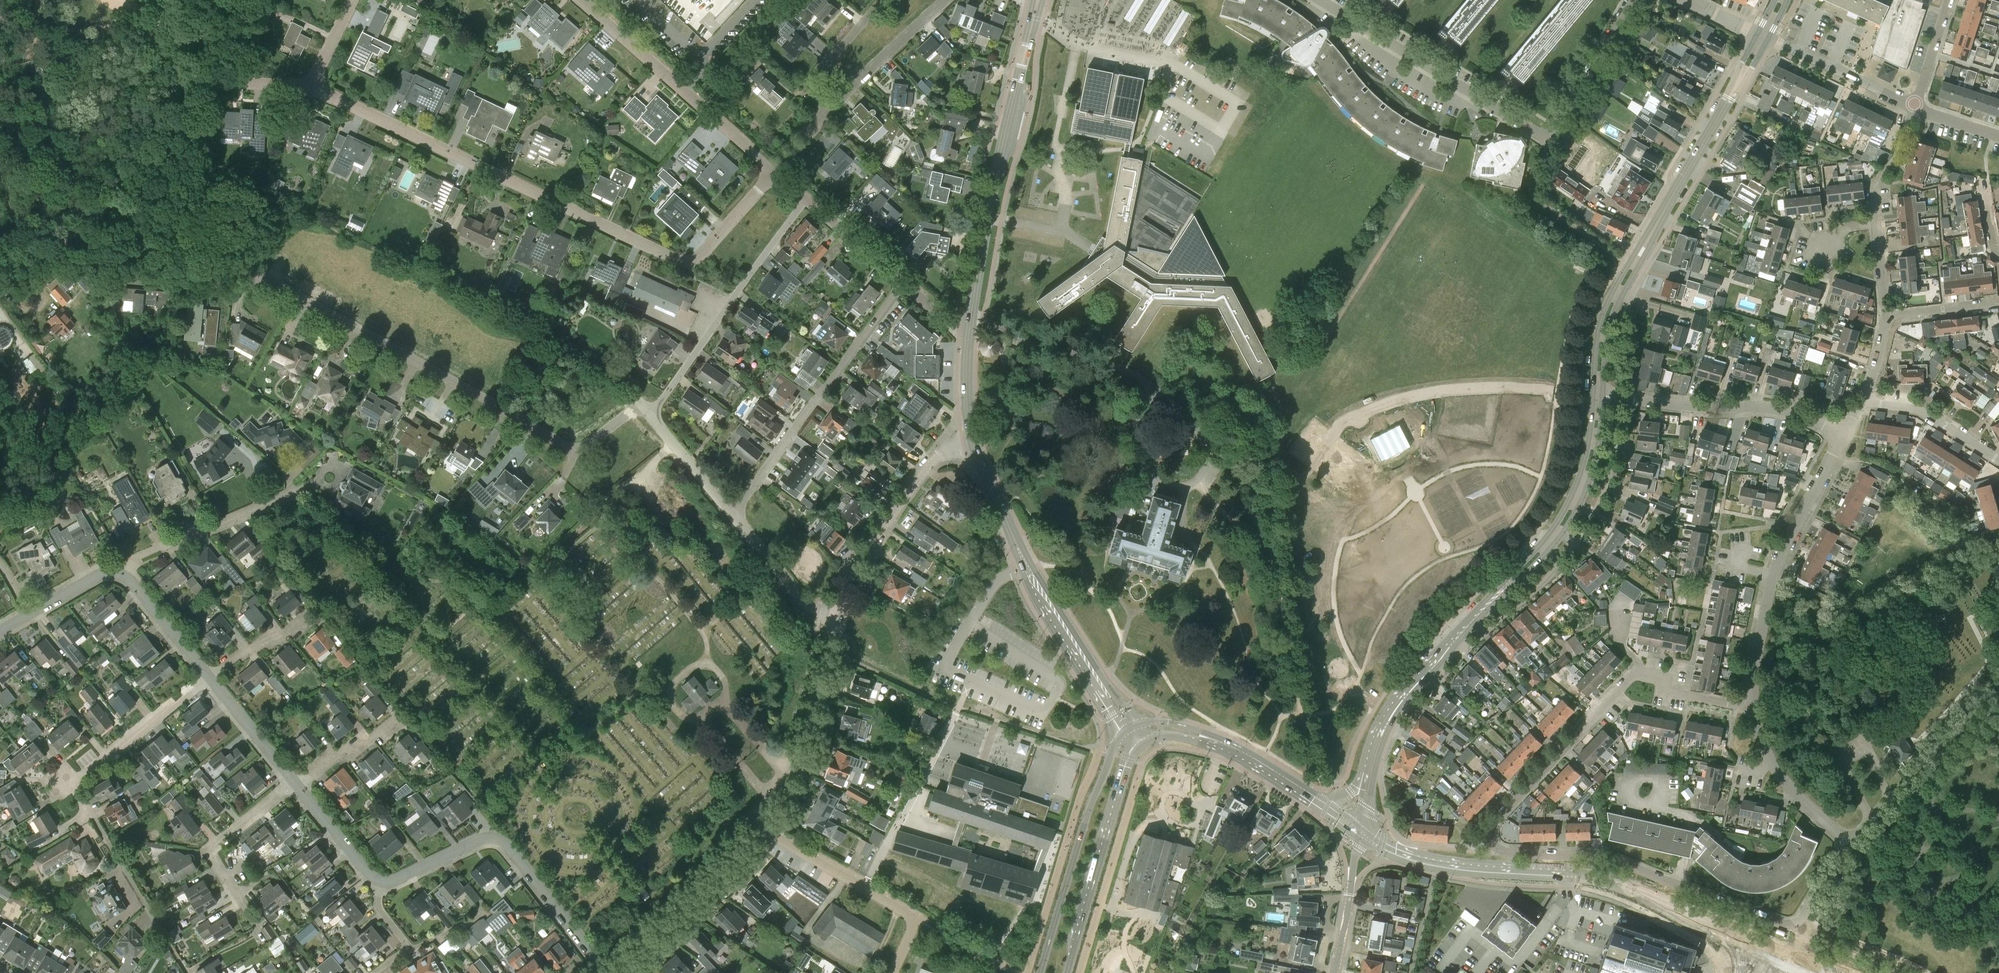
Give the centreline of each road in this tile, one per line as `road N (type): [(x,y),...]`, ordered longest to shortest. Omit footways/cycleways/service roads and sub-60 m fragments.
road 1 (residential): [(1752,704),(1675,693),(1654,677),(1634,676),(1495,819),(1491,840),(1514,853),(1611,859),(1790,924),(1804,918),(1850,842)]
road 2 (residential): [(776,174),(702,256),(679,261),(312,87)]
road 3 (residential): [(652,415),(630,410),(585,446),(567,447),(241,264)]
road 4 (residential): [(1631,0),(1546,135),(1320,0)]
road 5 (primary): [(1760,946),(1602,879),(1441,864),(1359,830)]
road 6 (primary): [(1597,398),(1613,302),(1763,37)]
road 7 (primary): [(1385,726),(1564,522),(1590,457),(1597,398)]
road 8 (tertiary): [(1129,729),(1025,564),(974,446)]
road 9 (tertiary): [(969,325),(1033,19)]
road 10 (residential): [(604,968),(502,841),(480,839),(380,881)]
road 11 (residential): [(733,515),(903,283)]
road 12 (residential): [(1752,704),(1778,561),(1843,436)]
road 13 (residential): [(652,415),(807,199)]
road 14 (residential): [(776,174),(581,0)]
road 15 (primary): [(1129,729),(1090,807),(1040,972)]
road 16 (residential): [(1843,436),(1771,408),(1597,398)]
road 17 (residential): [(892,972),(918,916),(757,826)]
road 18 (primary): [(1067,972),(1125,766),(1140,744)]
road 19 (residential): [(757,826),(802,746),(835,612)]
road 20 (residential): [(835,612),(855,565),(931,463),(974,446)]
road 21 (residential): [(604,968),(757,826)]
road 22 (residential): [(127,578),(140,556),(300,490)]
road 23 (unclassified): [(1153,387),(1112,363),(969,325)]
road 24 (residential): [(242,903),(207,847),(295,784)]
road 25 (unclassified): [(142,171),(74,233),(0,268)]
road 26 (residential): [(1850,842),(1781,778),(1752,704)]
road 27 (residential): [(75,784),(209,676)]
road 28 (residential): [(1914,106),(1763,37)]
road 29 (residential): [(825,103),(839,99),(945,0)]
road 30 (residential): [(1998,460),(1917,410),(1861,402)]
road 31 (residential): [(835,612),(806,604),(733,515)]
road 32 (unclassified): [(1153,387),(1134,429),(1135,458),(1159,482),(1195,482)]
road 33 (unclassified): [(1169,61),(1076,46),(1033,19)]
road 34 (tertiary): [(1359,830),(1336,972)]
road 35 (residential): [(295,784),(209,676)]
road 36 (residential): [(177,80),(312,87)]
road 37 (residential): [(882,0),(815,77),(814,90),(825,103)]
road 38 (residential): [(380,881),(295,784)]
road 39 (residential): [(733,515),(652,415)]
road 40 (residential): [(209,676),(127,578)]
road 41 (residential): [(903,283),(807,199)]
road 42 (residential): [(1885,315),(1873,191)]
road 43 (residential): [(209,676),(313,613)]
road 44 (tertiary): [(974,446),(969,325)]
road 45 (residential): [(295,784),(396,719)]
road 46 (unclassified): [(1195,482),(1207,462),(1204,442),(1153,387)]

